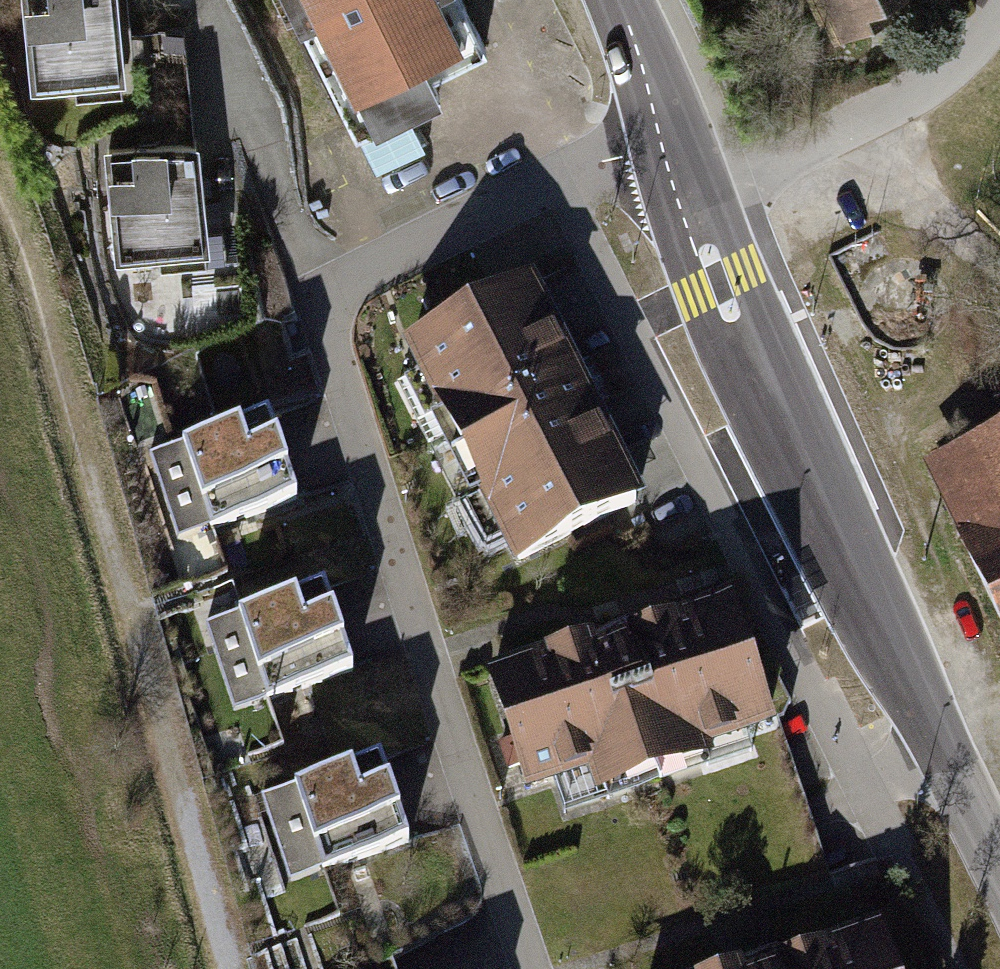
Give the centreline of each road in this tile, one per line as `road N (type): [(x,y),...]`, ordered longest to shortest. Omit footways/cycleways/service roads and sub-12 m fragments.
road 1 (residential): [(667,140),(353,275),(325,302),(331,354),(529,968)]
road 2 (track): [(0,202),(36,295),(217,968)]
road 3 (tertiary): [(999,861),(758,380),(686,197)]
road 4 (residential): [(686,197),(951,83),(999,21)]
road 5 (tertiary): [(667,140),(617,0)]

